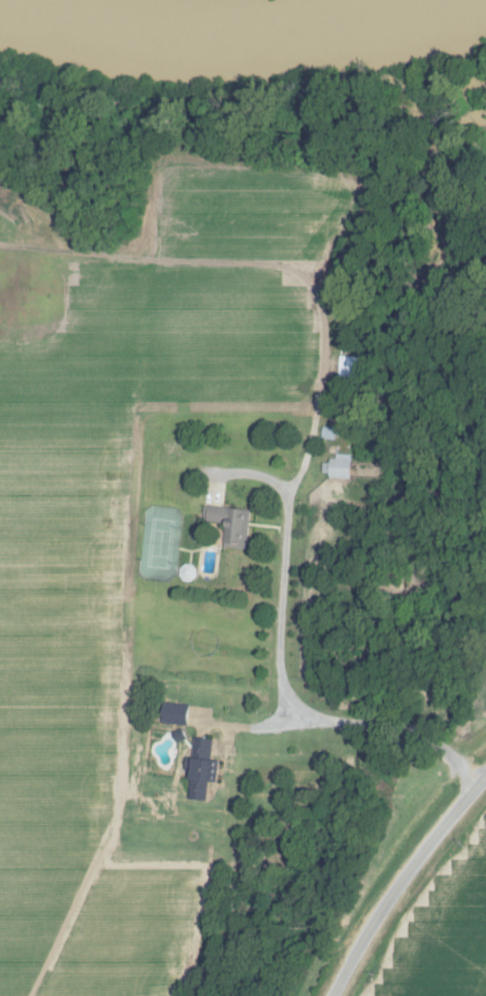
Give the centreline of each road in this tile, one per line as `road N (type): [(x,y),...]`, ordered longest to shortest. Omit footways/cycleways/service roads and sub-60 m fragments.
road 1 (track): [(469,769),(402,731),(324,706),(283,668),(256,624),(259,572),(301,469),(331,361),(321,285),(275,267),(0,246)]
road 2 (residential): [(39,995),(111,832),(140,259)]
road 3 (tertiary): [(327,995),(369,889),(402,837),(485,754)]
road 4 (track): [(324,706),(220,731),(116,793)]

